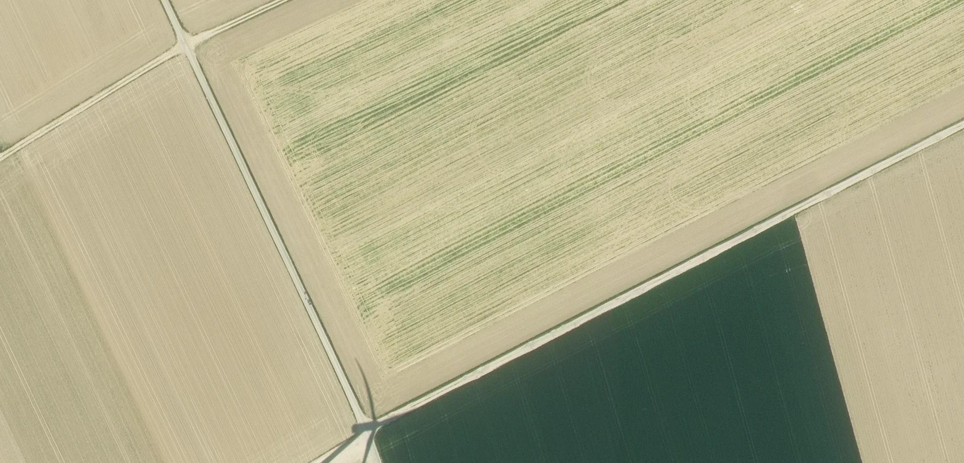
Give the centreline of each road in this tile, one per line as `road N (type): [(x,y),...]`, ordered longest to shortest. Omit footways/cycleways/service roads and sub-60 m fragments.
road 1 (track): [(963,125),(367,430)]
road 2 (track): [(283,0),(186,46),(0,158)]

